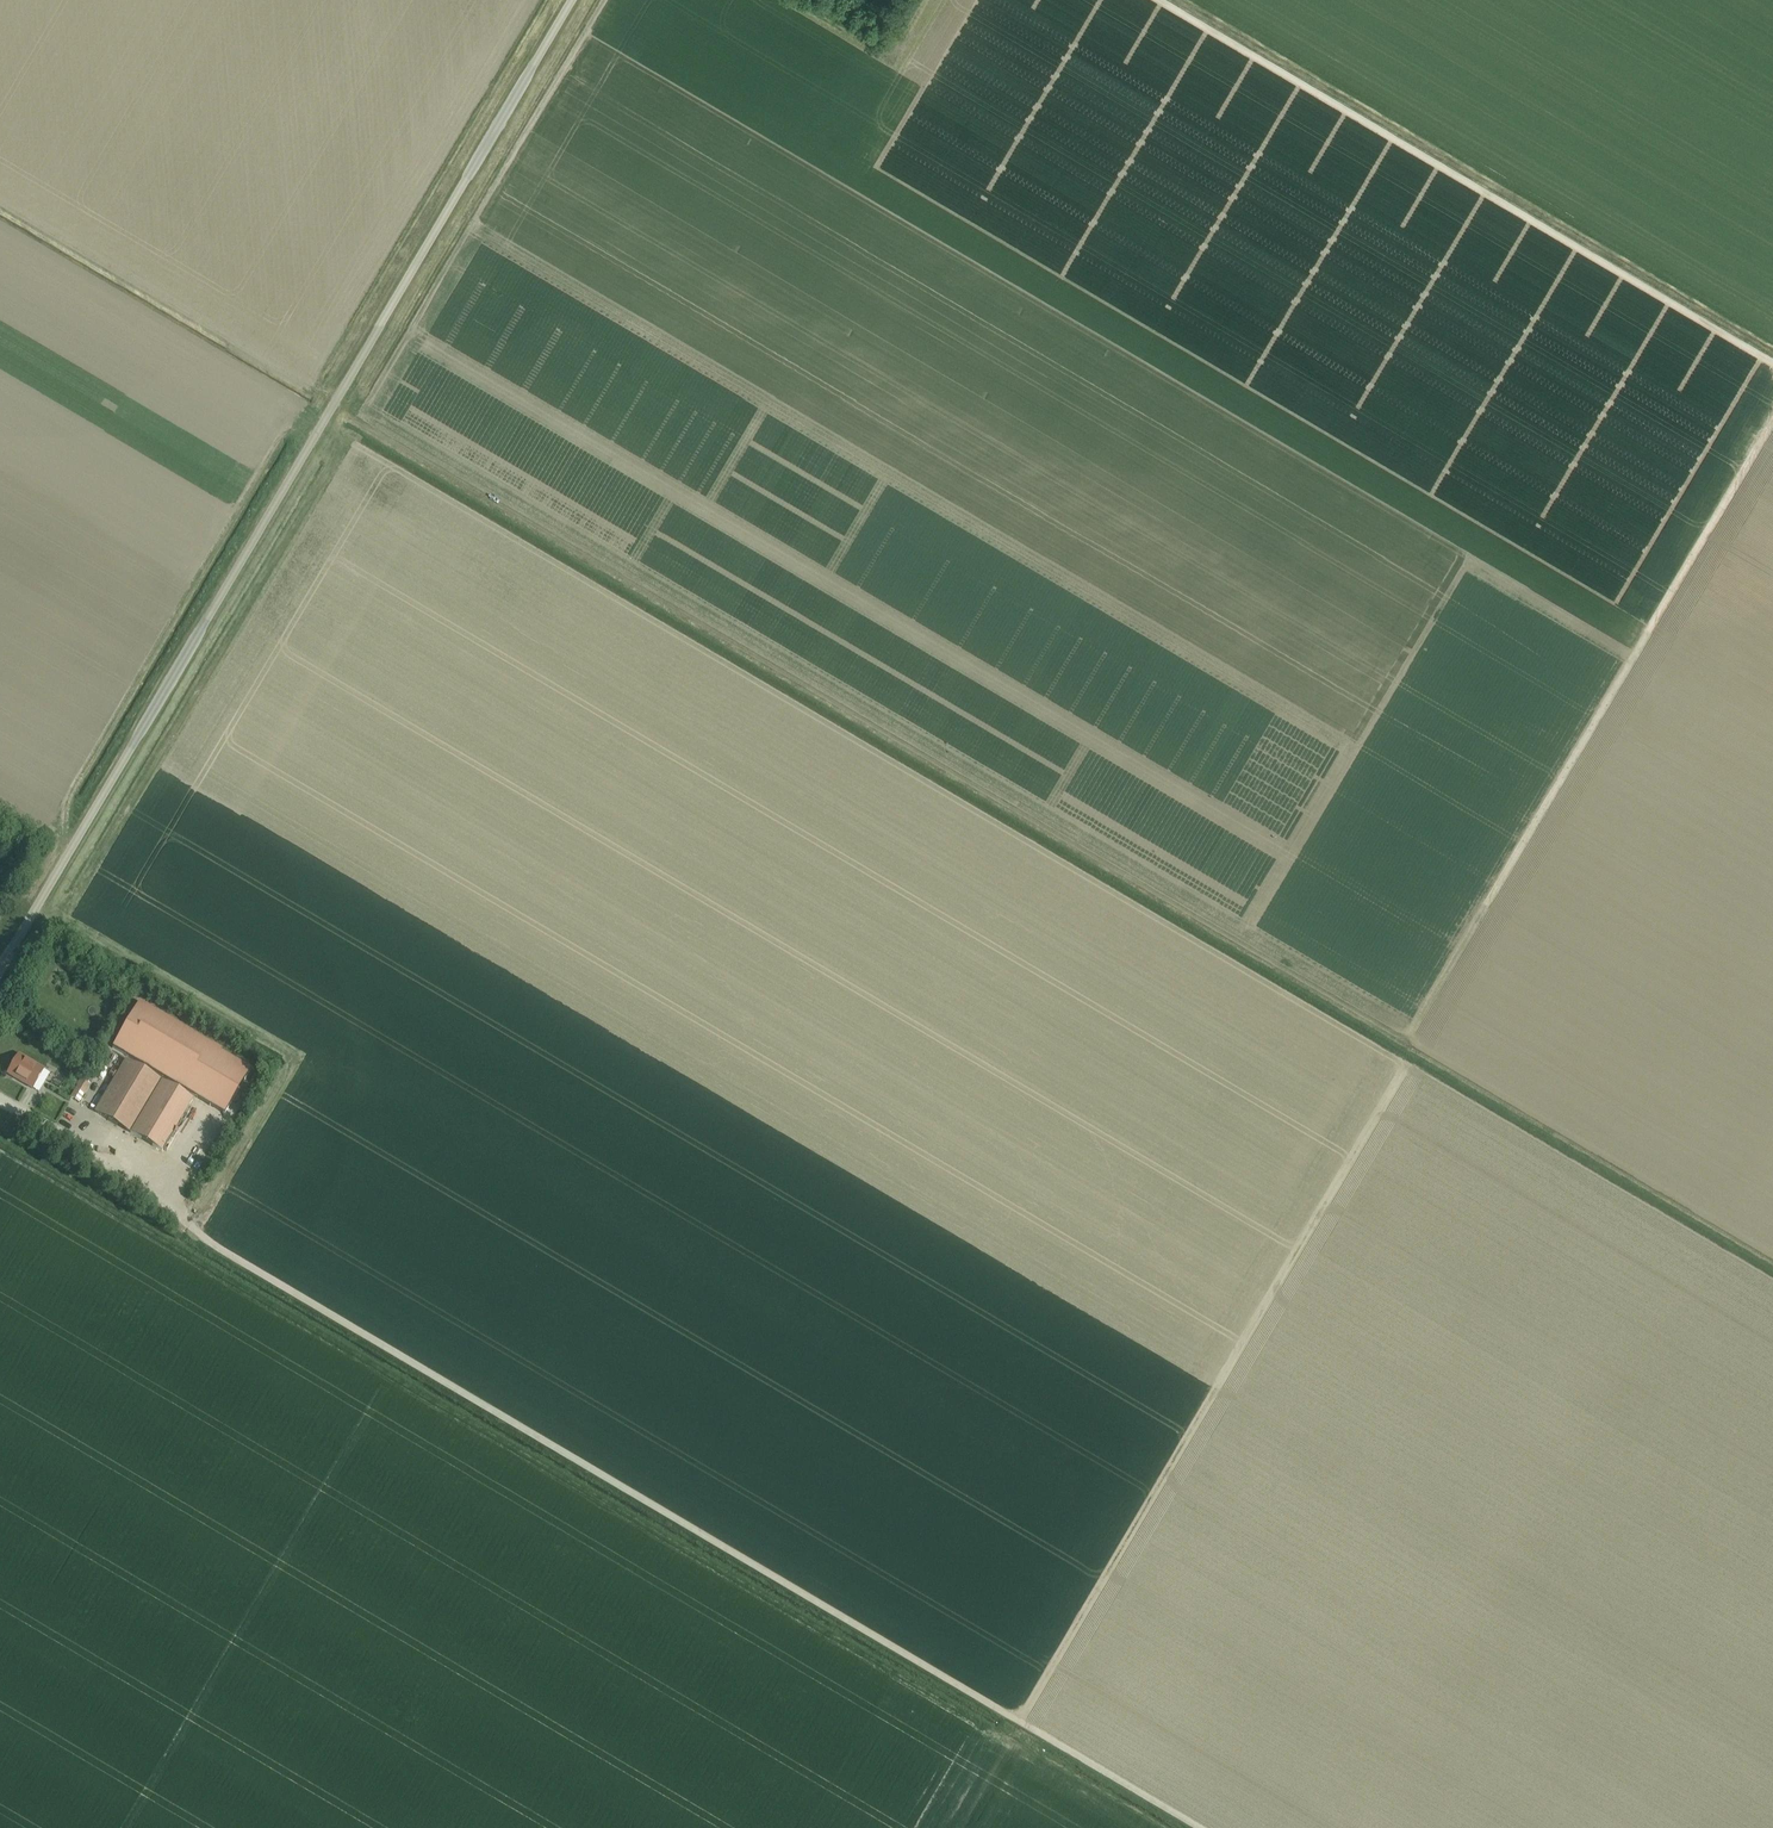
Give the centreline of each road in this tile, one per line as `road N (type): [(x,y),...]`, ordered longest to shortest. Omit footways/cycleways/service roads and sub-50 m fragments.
road 1 (unclassified): [(0,969),(194,627),(571,0)]
road 2 (track): [(1154,0),(1772,362)]
road 3 (track): [(788,0),(887,60),(924,0)]

